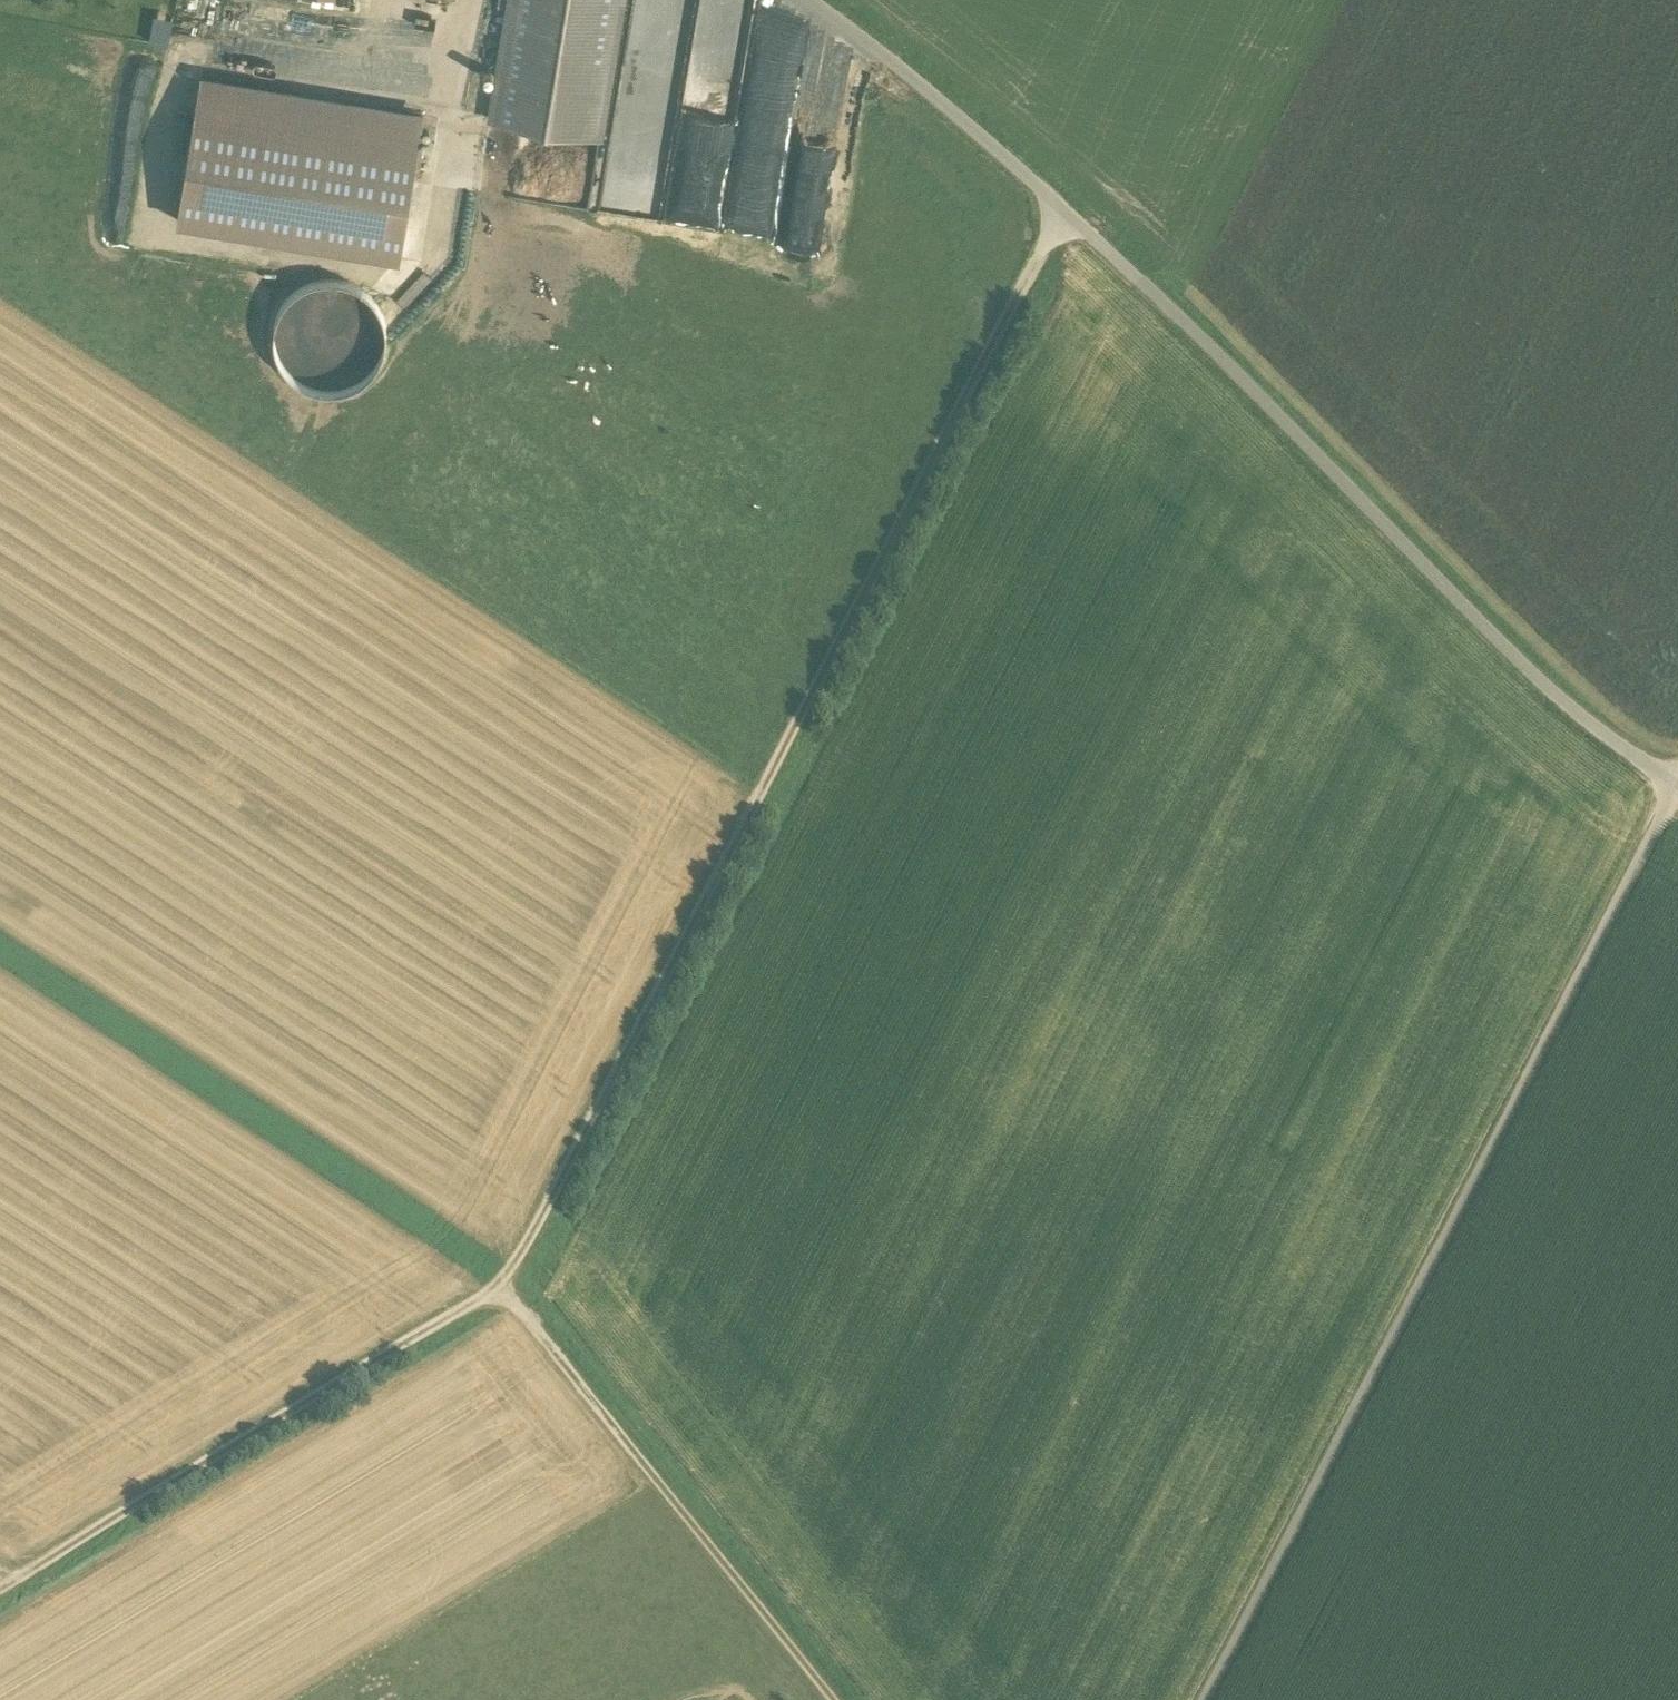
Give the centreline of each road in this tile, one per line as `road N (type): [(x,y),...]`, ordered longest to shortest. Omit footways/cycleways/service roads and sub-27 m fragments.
road 1 (track): [(1082,237),(658,1037),(503,1289)]
road 2 (track): [(1204,1699),(1677,787)]
road 3 (track): [(1677,787),(1604,736),(1490,630),(1297,430),(1082,237)]
road 4 (track): [(503,1289),(0,1589)]
road 5 (track): [(503,1289),(835,1699)]
road 6 (track): [(1082,237),(941,108),(798,0)]

